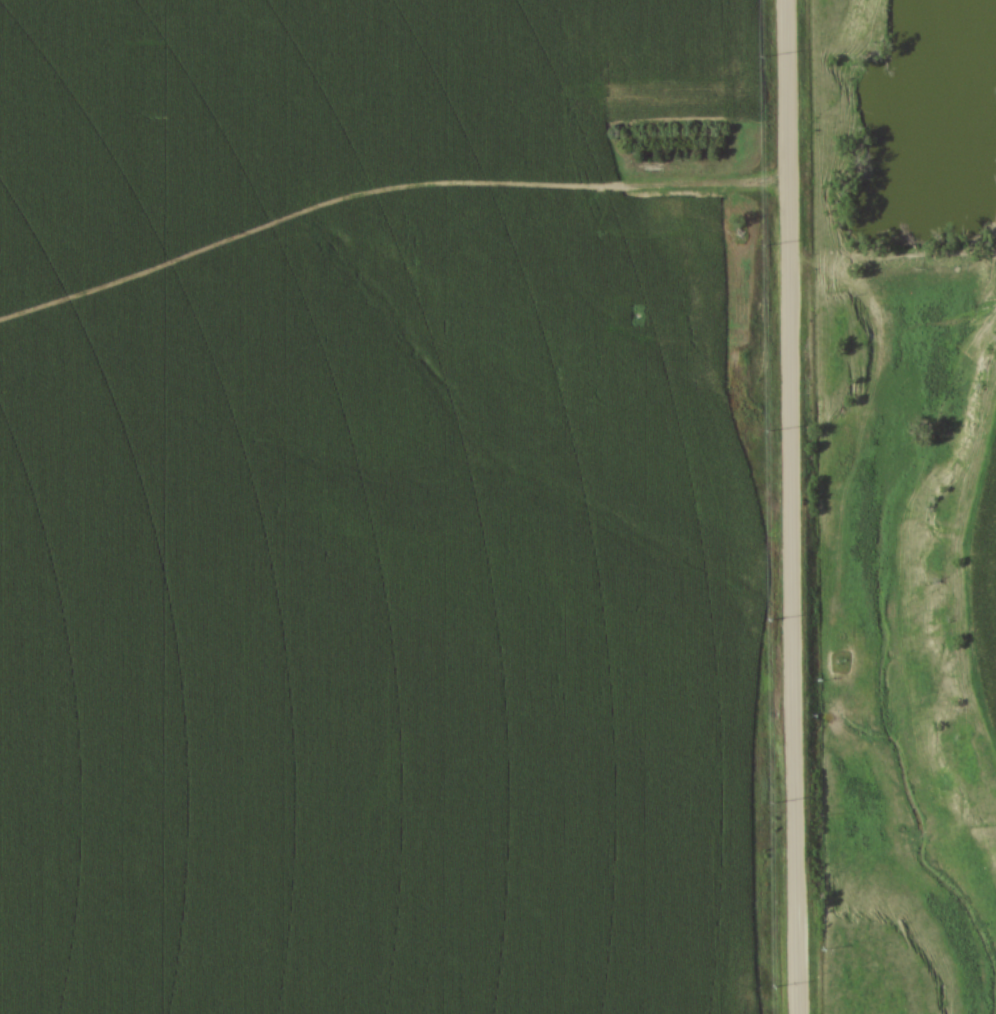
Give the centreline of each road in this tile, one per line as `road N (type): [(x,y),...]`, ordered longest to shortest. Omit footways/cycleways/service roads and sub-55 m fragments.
road 1 (tertiary): [(801,1013),(789,0)]

